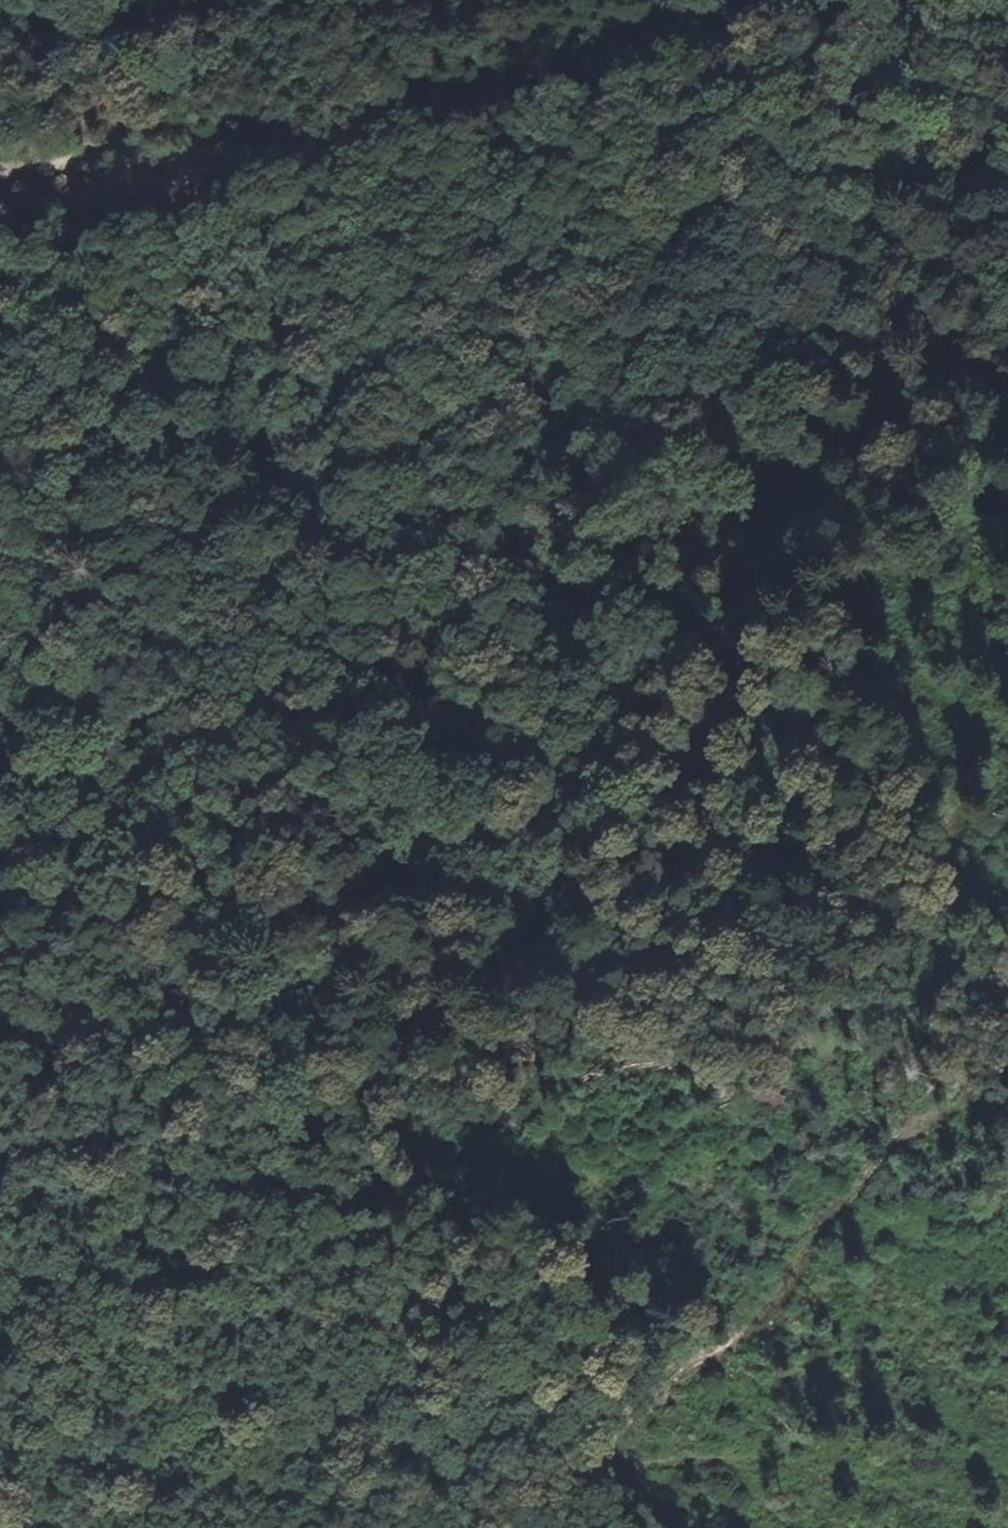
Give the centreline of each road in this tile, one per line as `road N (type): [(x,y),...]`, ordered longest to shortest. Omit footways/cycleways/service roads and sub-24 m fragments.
road 1 (track): [(692,0),(547,64),(378,113),(0,186)]

